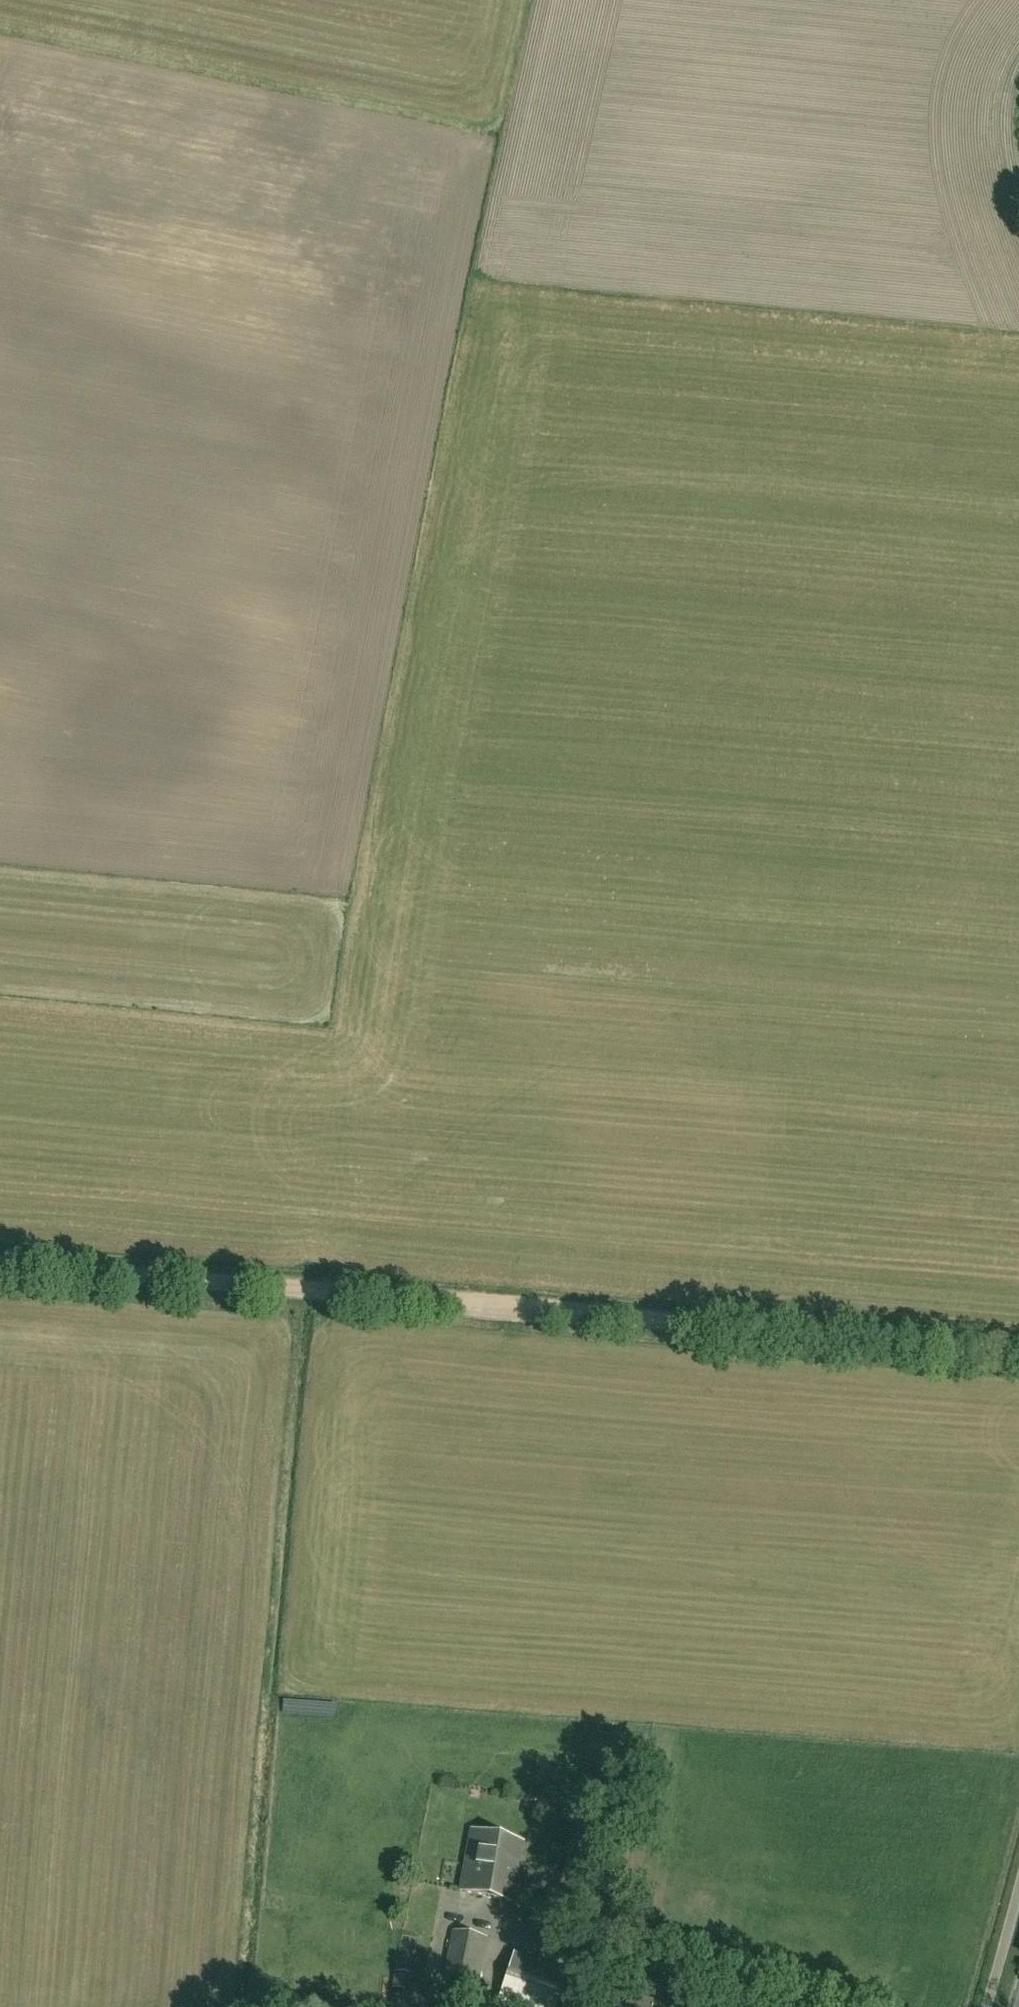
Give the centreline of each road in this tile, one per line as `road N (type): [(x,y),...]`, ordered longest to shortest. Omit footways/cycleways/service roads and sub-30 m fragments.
road 1 (track): [(1018,1358),(0,1274)]

